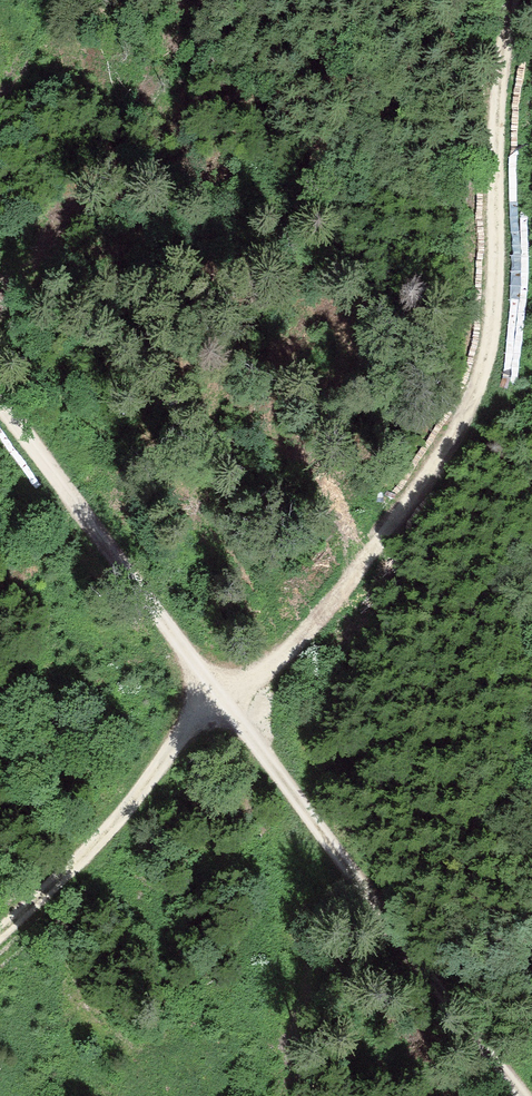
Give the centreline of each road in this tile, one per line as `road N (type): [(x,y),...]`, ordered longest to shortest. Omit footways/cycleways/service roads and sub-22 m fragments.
road 1 (track): [(512,0),(499,103),(490,334),(455,431),(331,604),(109,841),(0,941)]
road 2 (track): [(531,1095),(383,888),(228,715),(0,413)]

